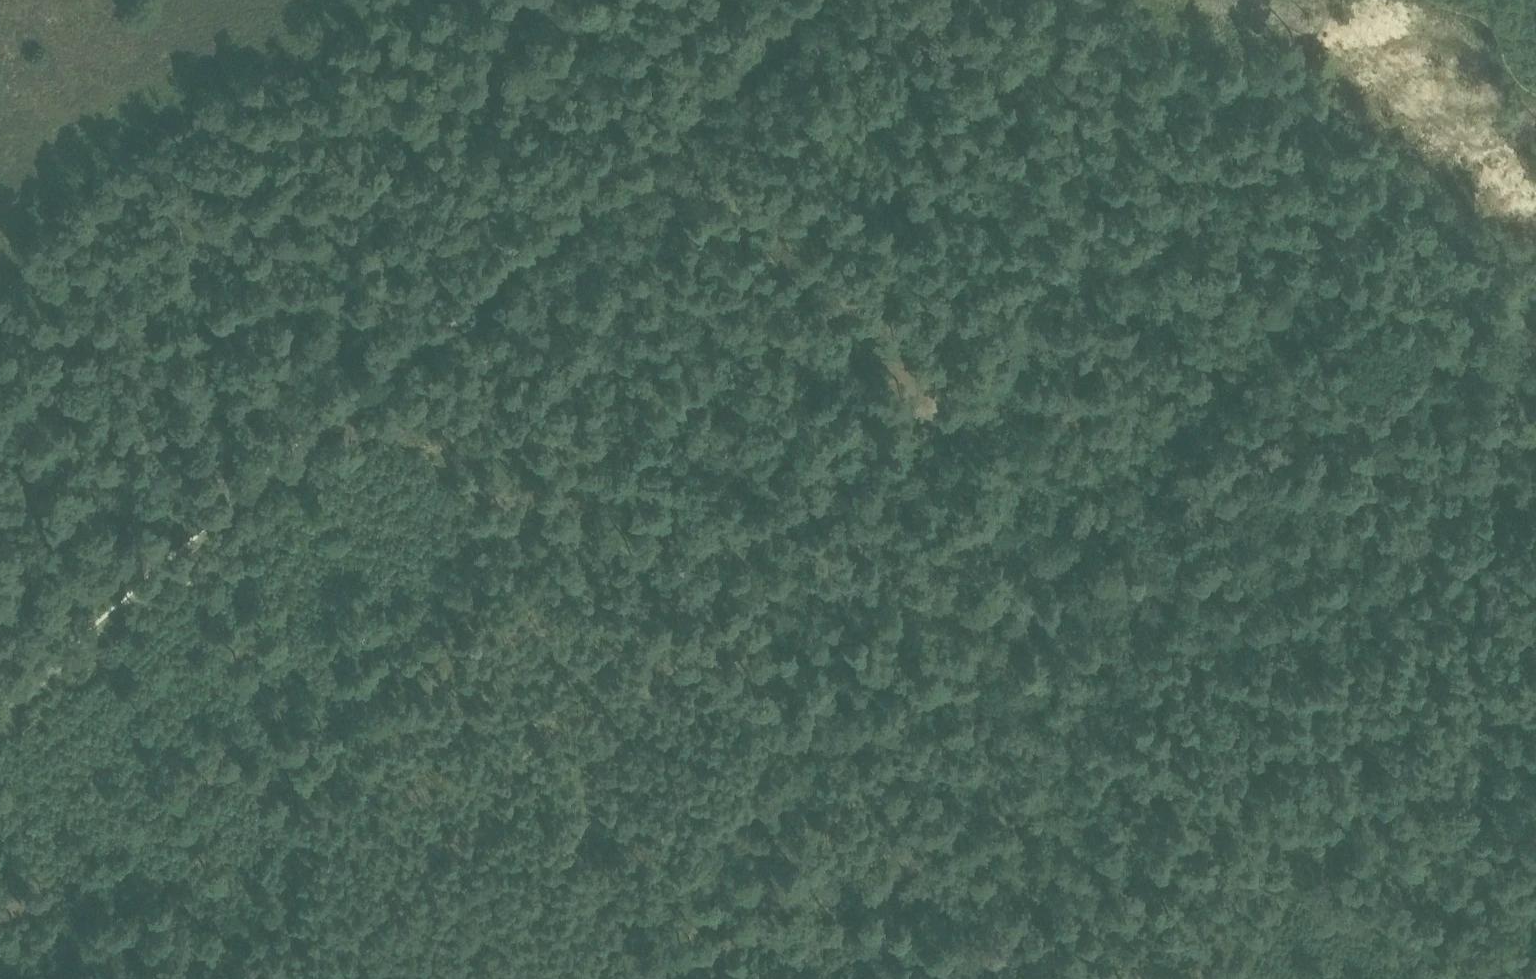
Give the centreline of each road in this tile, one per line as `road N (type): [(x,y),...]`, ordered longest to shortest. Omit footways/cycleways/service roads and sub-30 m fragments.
road 1 (track): [(814,0),(0,725)]

